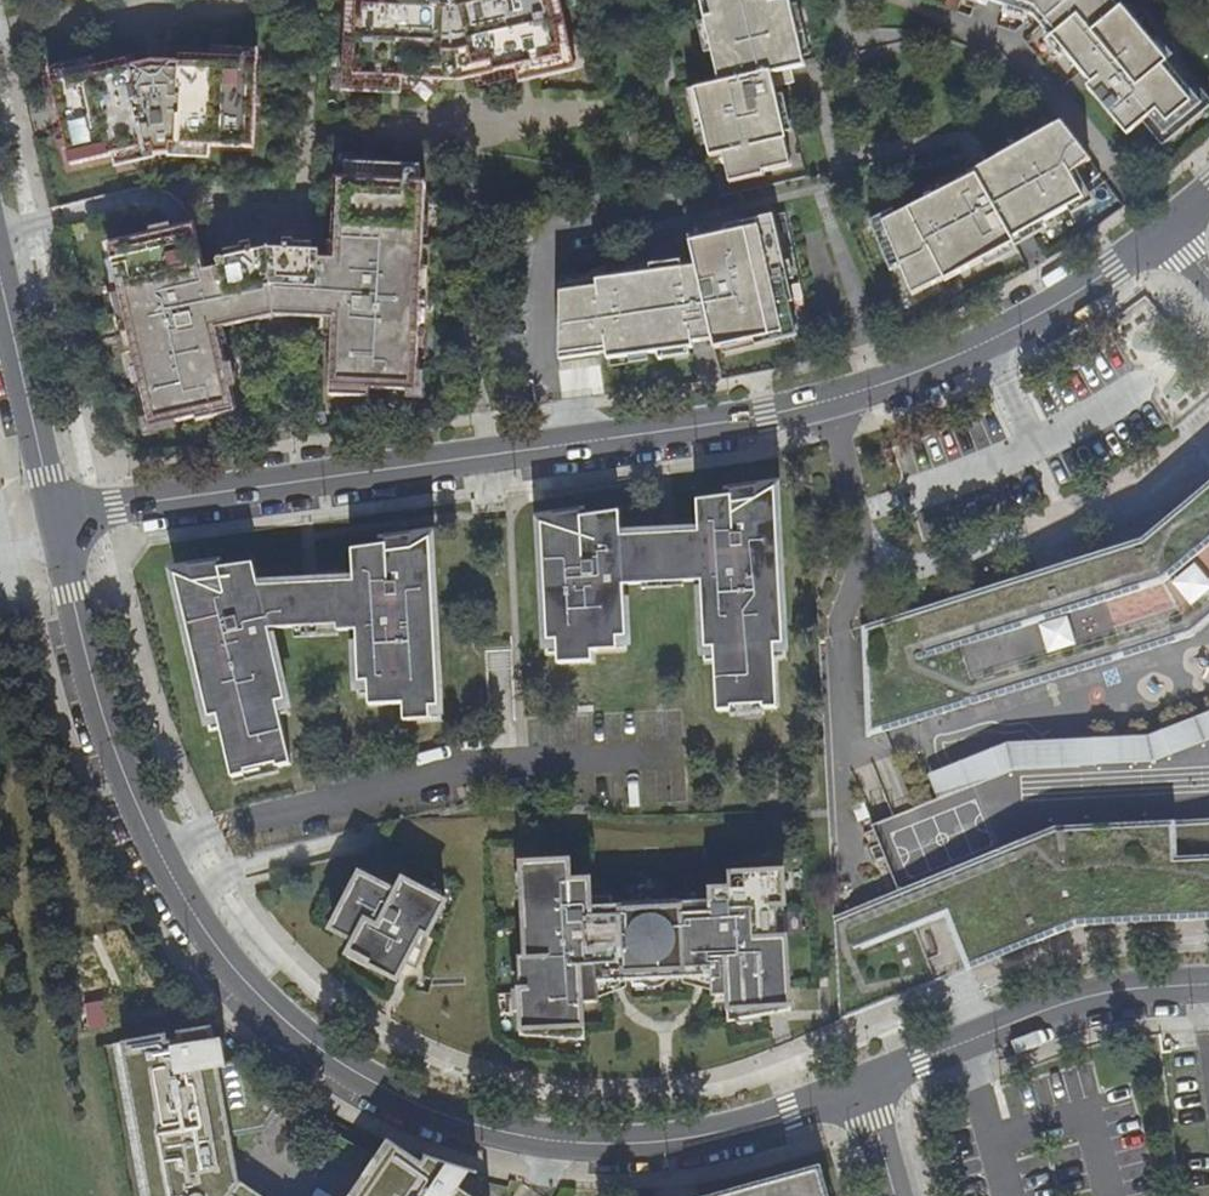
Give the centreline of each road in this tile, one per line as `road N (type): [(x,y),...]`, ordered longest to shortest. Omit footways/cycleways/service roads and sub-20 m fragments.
road 1 (residential): [(859,1085),(704,1137),(566,1146),(479,1126),(332,1060),(260,996),(185,902),(114,747),(55,518)]
road 2 (residential): [(1169,226),(1059,304),(984,345),(831,401),(55,518)]
road 3 (residential): [(1208,985),(1106,990),(859,1085)]
road 4 (residential): [(55,518),(0,271)]

